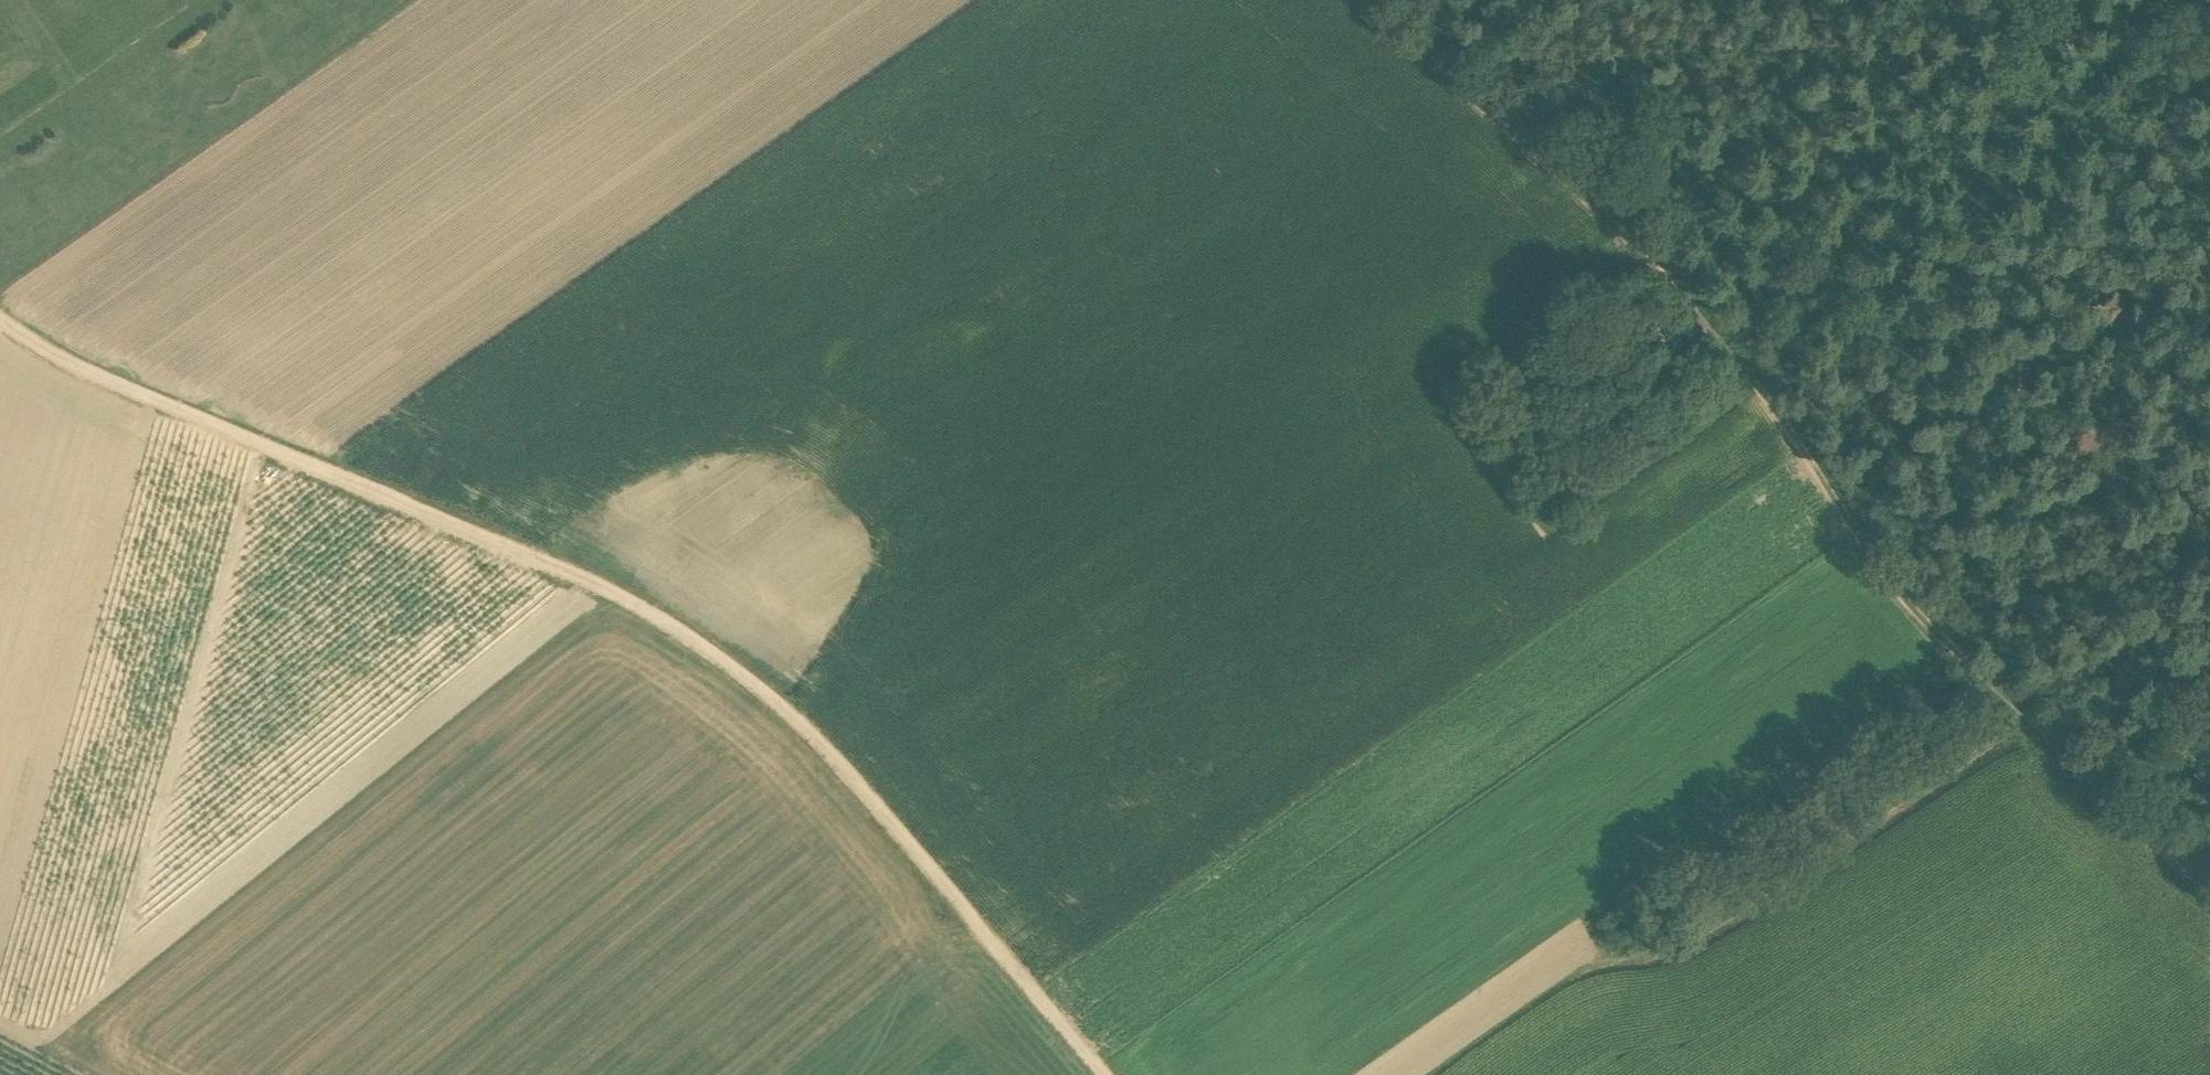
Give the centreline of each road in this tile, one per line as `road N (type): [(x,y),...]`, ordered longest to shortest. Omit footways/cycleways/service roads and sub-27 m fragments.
road 1 (track): [(1113,1074),(799,714),(714,647),(202,422),(54,350),(0,315)]
road 2 (track): [(1364,0),(1689,297),(1789,426),(1915,611),(2209,873)]

